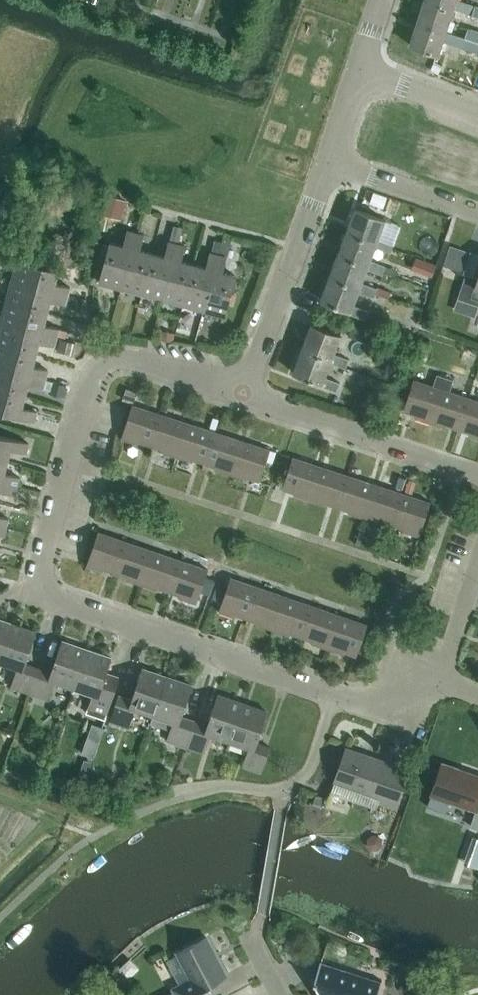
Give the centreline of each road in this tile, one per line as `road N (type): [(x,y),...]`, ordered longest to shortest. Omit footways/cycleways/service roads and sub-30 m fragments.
road 1 (residential): [(442,679),(418,705),(380,712),(57,601),(40,572),(95,373),(122,359),(248,394)]
road 2 (unclassified): [(248,394),(329,164)]
road 3 (residential): [(477,471),(248,394)]
road 4 (residential): [(477,214),(329,164)]
road 5 (residential): [(477,113),(362,69)]

